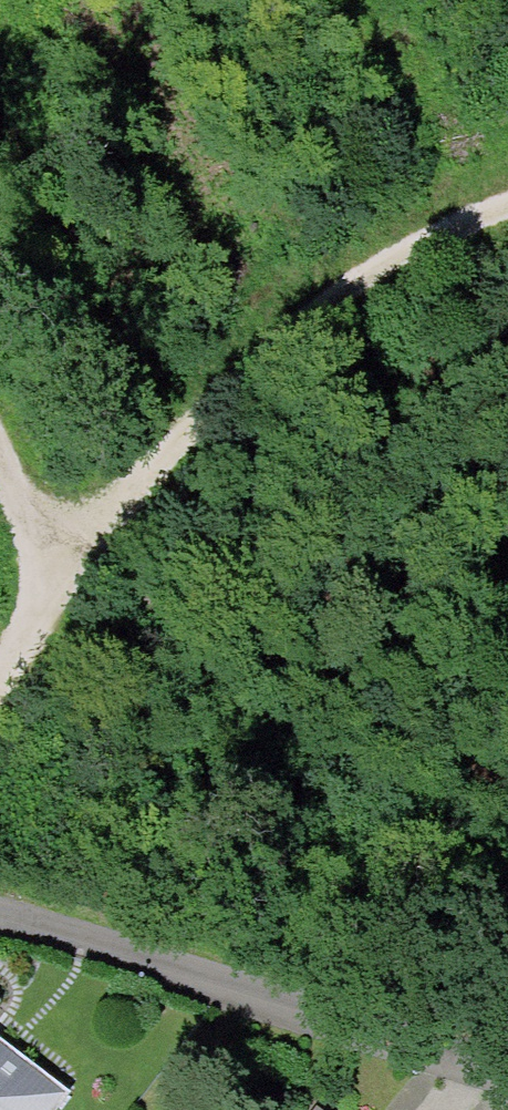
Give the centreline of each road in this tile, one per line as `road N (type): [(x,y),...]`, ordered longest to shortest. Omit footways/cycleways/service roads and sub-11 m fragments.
road 1 (track): [(507,204),(450,226),(318,304),(48,606)]
road 2 (residential): [(0,913),(207,968),(507,1064)]
road 3 (track): [(0,461),(48,606),(0,683)]

